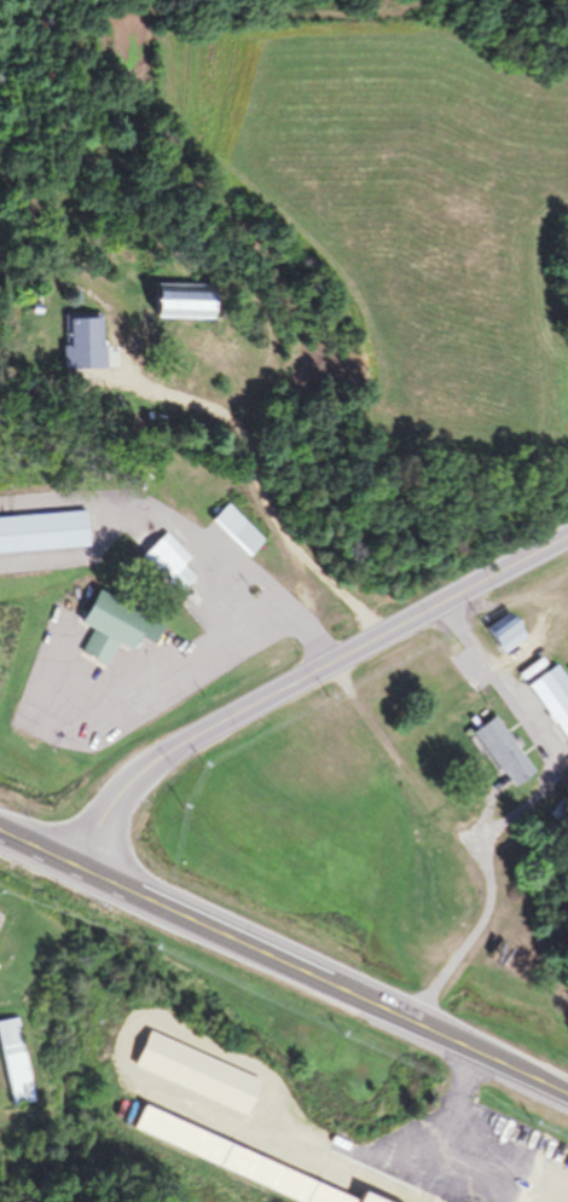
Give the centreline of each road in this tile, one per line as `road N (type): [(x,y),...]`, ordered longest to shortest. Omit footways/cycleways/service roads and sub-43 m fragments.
road 1 (primary): [(567,1093),(0,829)]
road 2 (secondary): [(567,541),(152,769),(123,798),(85,867)]

